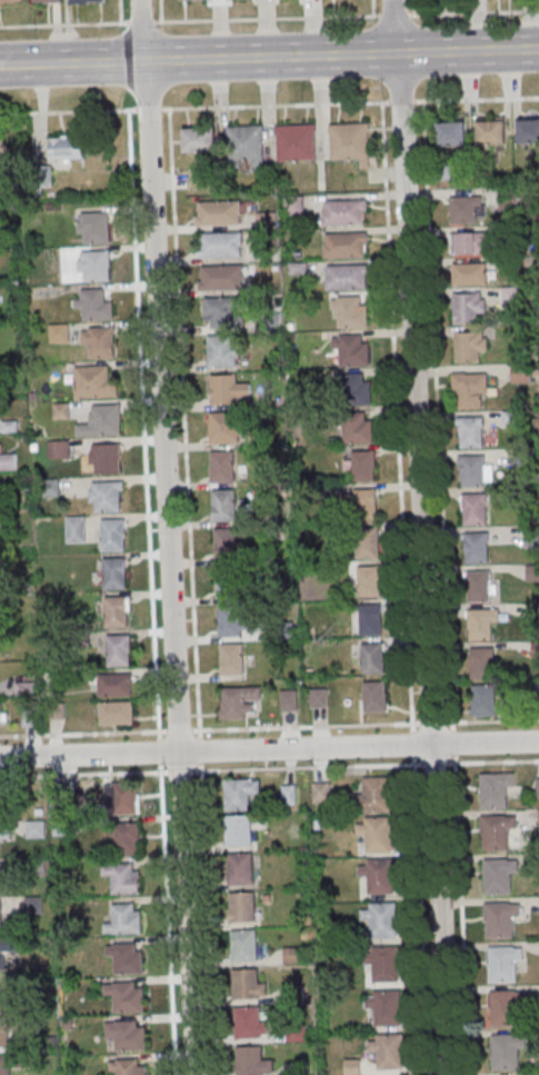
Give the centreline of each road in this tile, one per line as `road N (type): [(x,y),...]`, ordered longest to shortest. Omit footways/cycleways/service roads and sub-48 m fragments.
road 1 (residential): [(448,1074),(392,0)]
road 2 (residential): [(194,1074),(144,0)]
road 3 (residential): [(538,741),(0,756)]
road 4 (secondary): [(396,53),(147,60)]
road 5 (secondary): [(538,49),(396,53)]

